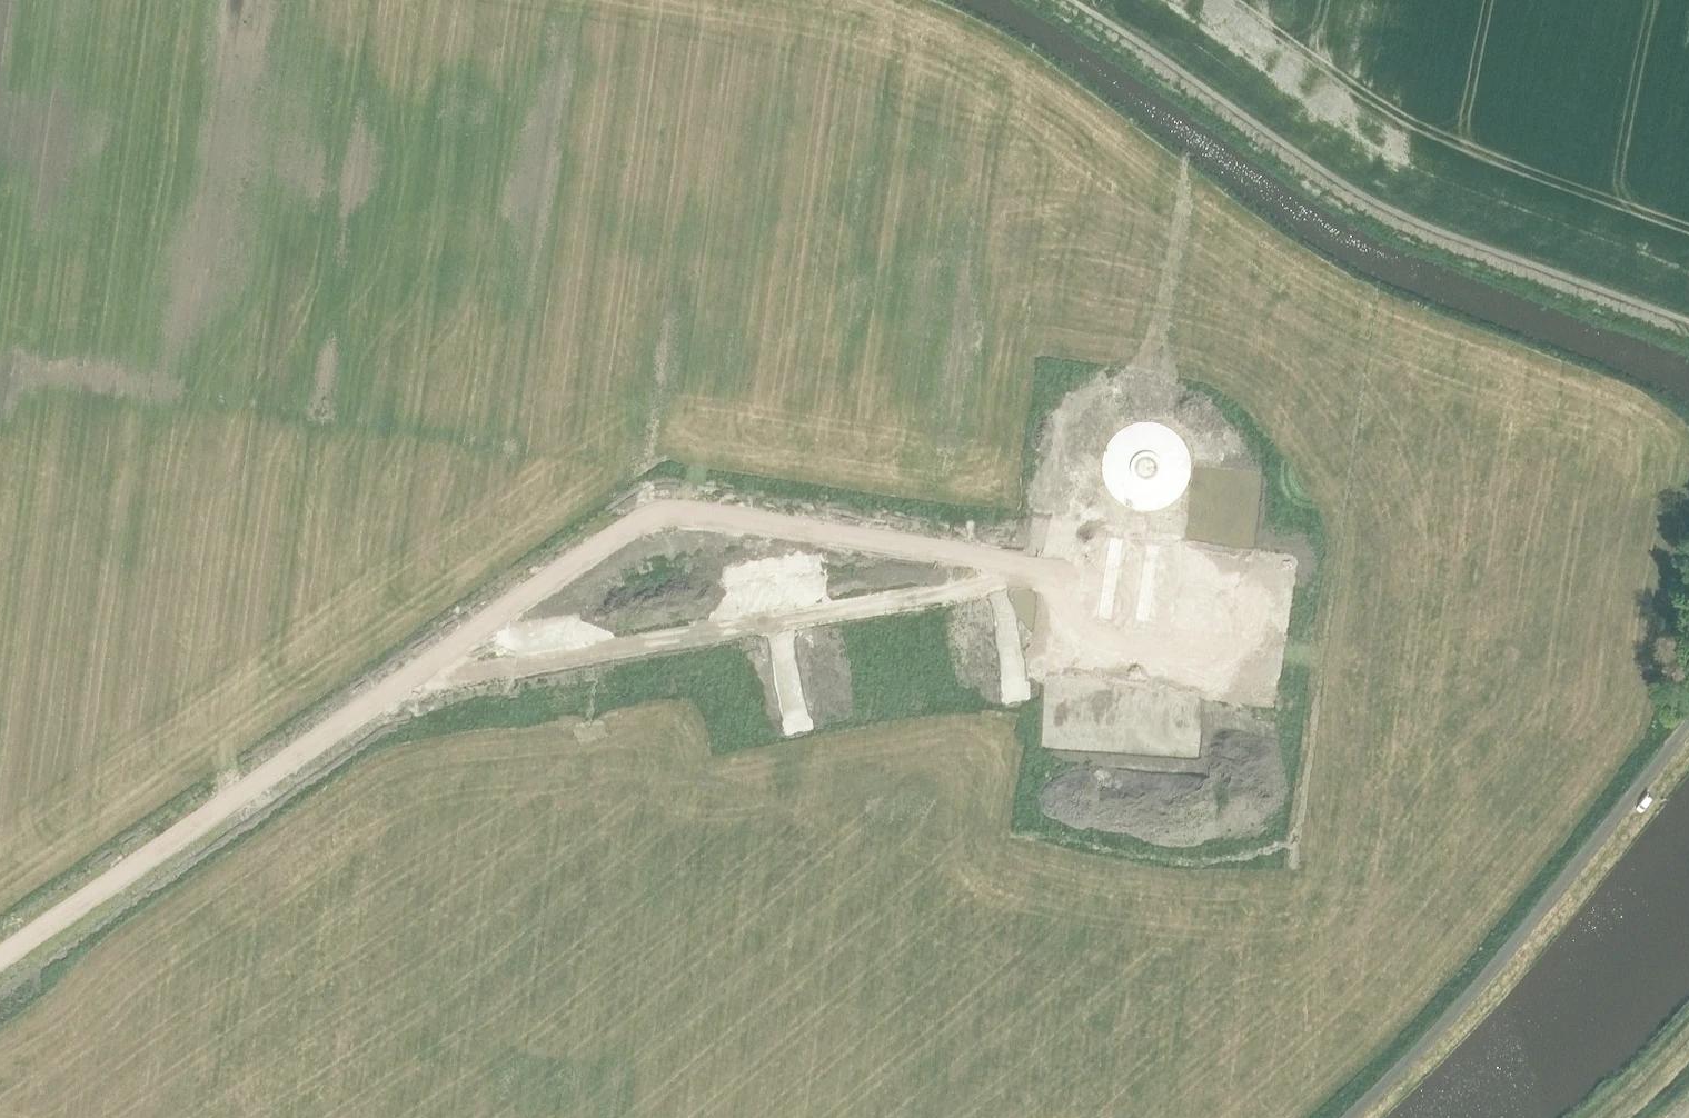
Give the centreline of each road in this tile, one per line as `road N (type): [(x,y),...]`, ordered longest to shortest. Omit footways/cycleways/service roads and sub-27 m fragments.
road 1 (unclassified): [(1345,1117),(1460,1009),(1688,725)]

